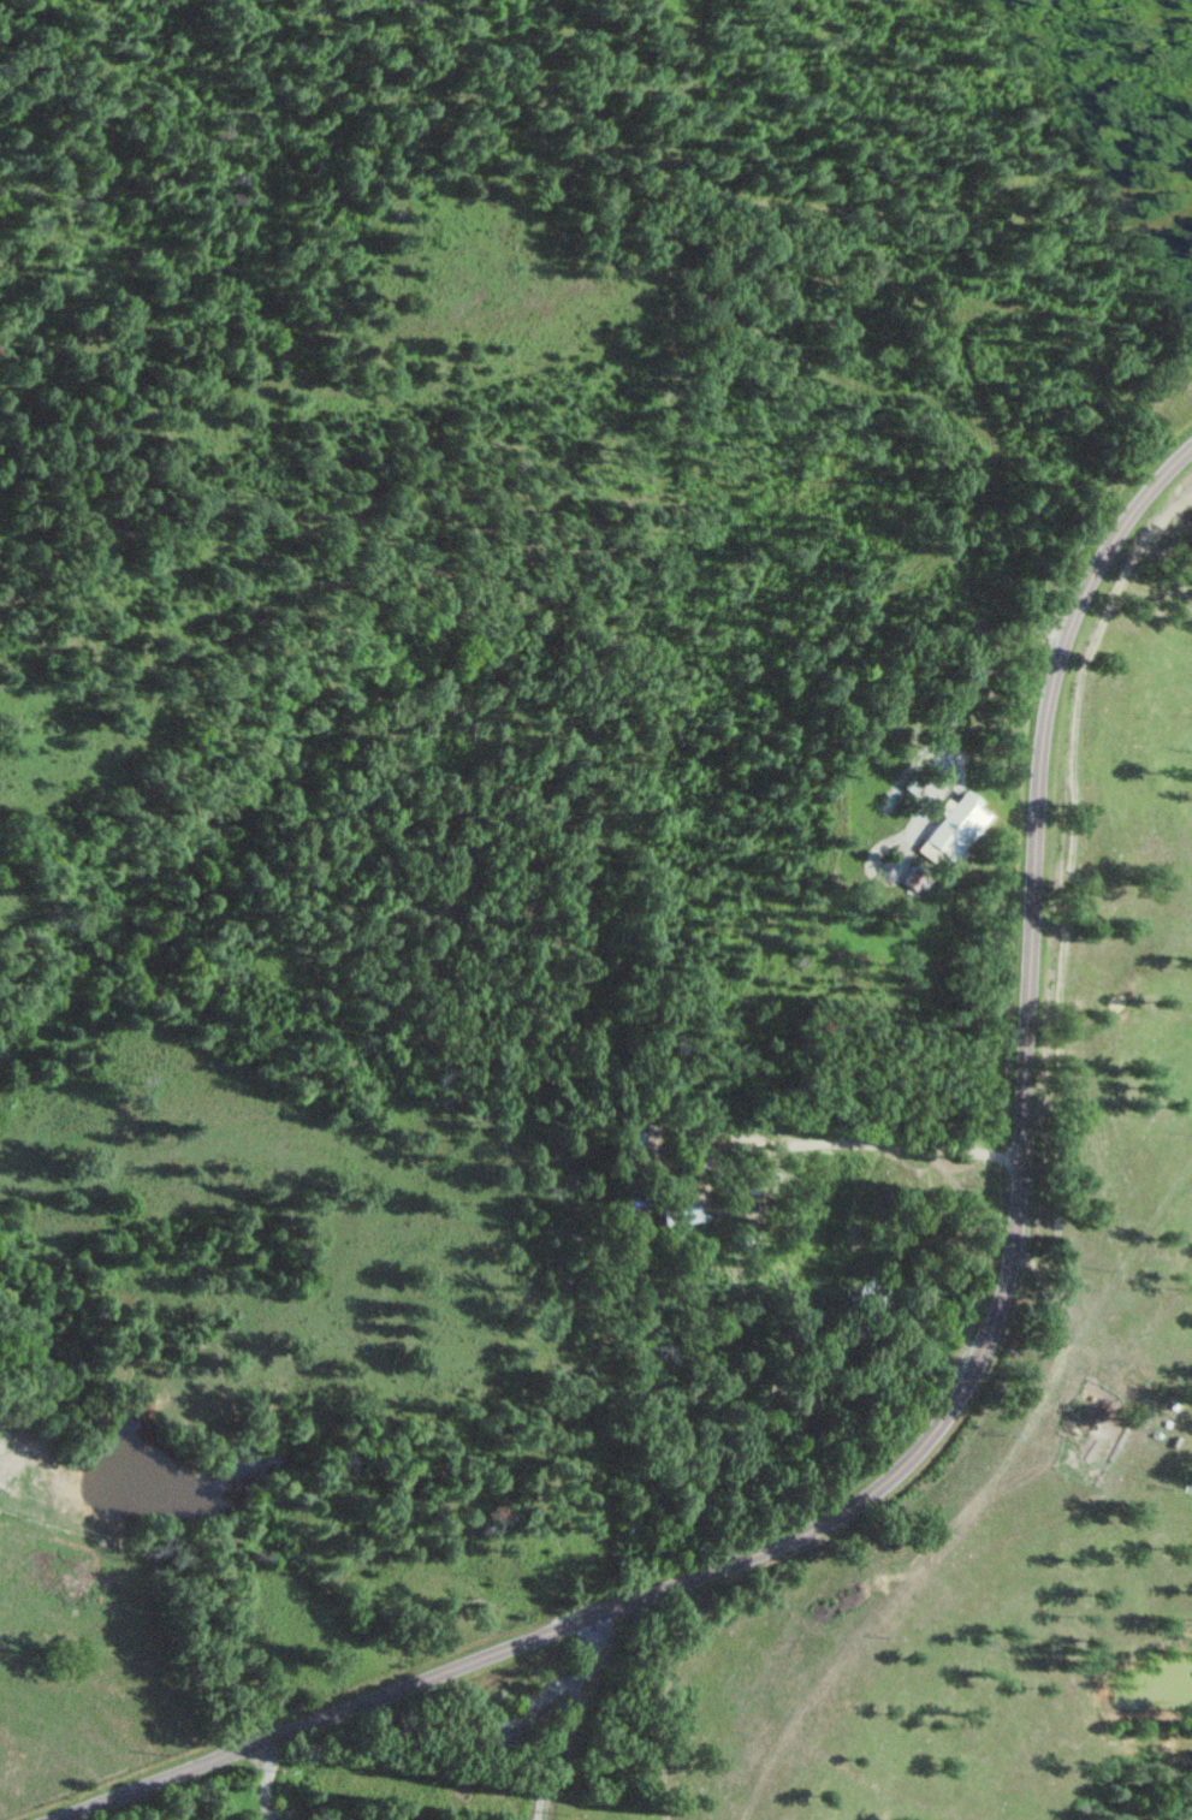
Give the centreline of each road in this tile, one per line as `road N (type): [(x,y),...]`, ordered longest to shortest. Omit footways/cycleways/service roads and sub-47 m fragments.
road 1 (residential): [(35,1819),(772,1546),(838,1512),(918,1447),(974,1364),(1014,1249),(1046,695),(1092,568),(1157,479),(1191,447)]
road 2 (track): [(731,1819),(742,1786),(819,1671),(892,1597),(1050,1371),(1063,1326),(1051,1284),(1014,1249)]

